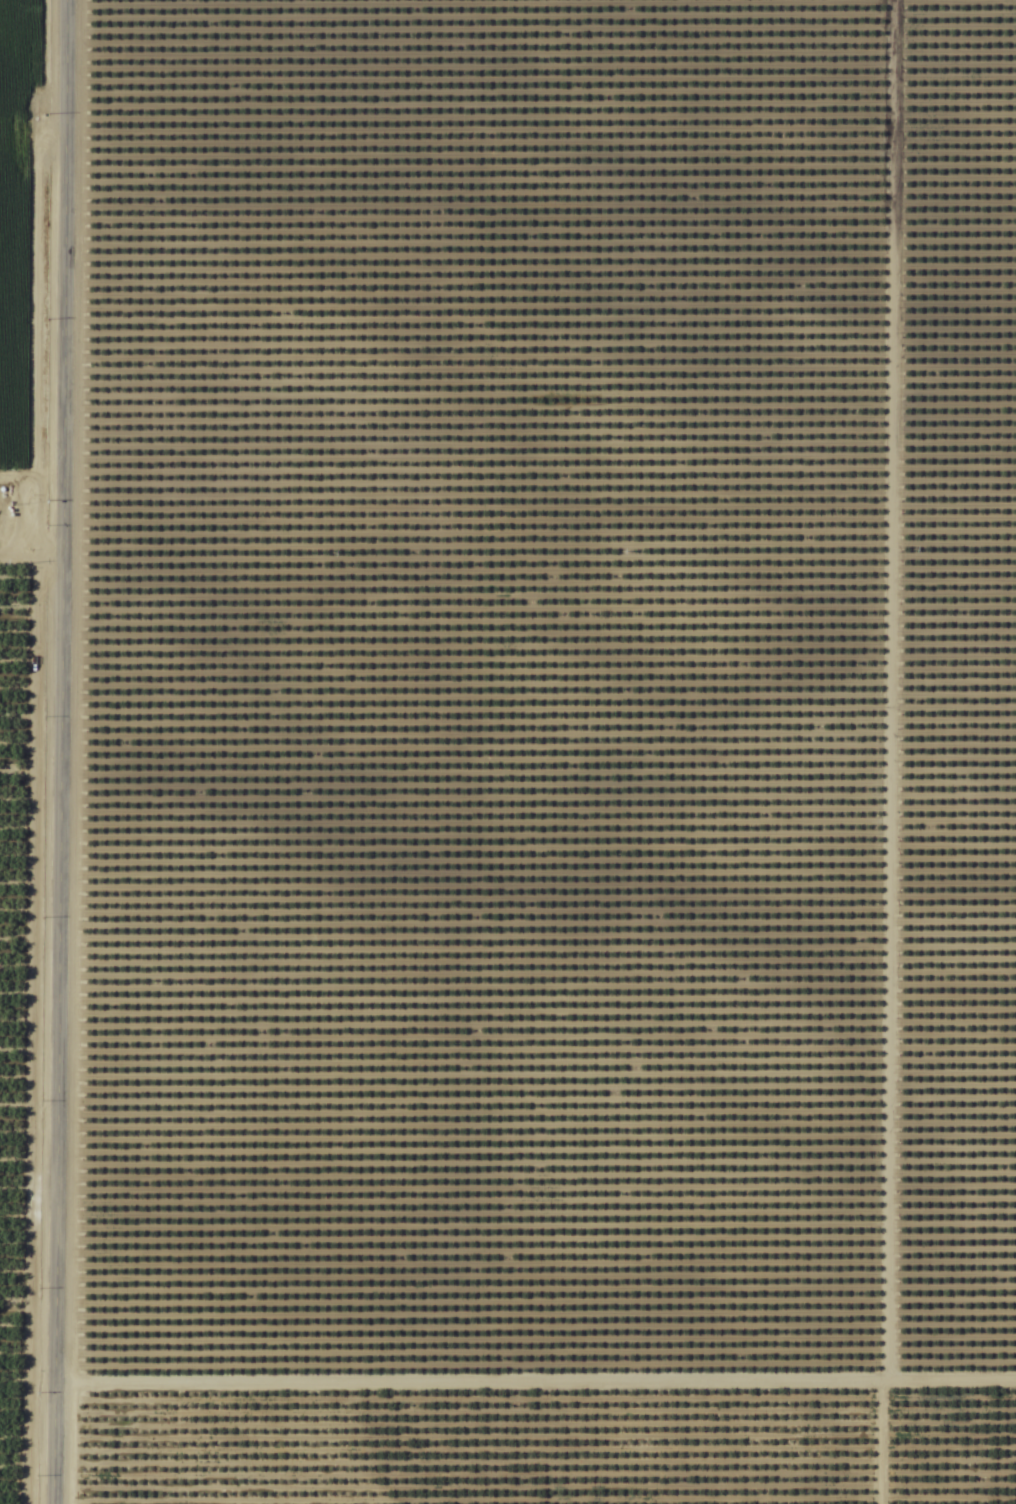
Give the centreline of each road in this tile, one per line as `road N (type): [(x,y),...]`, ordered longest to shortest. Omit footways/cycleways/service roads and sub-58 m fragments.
road 1 (residential): [(53,1503),(61,0)]

